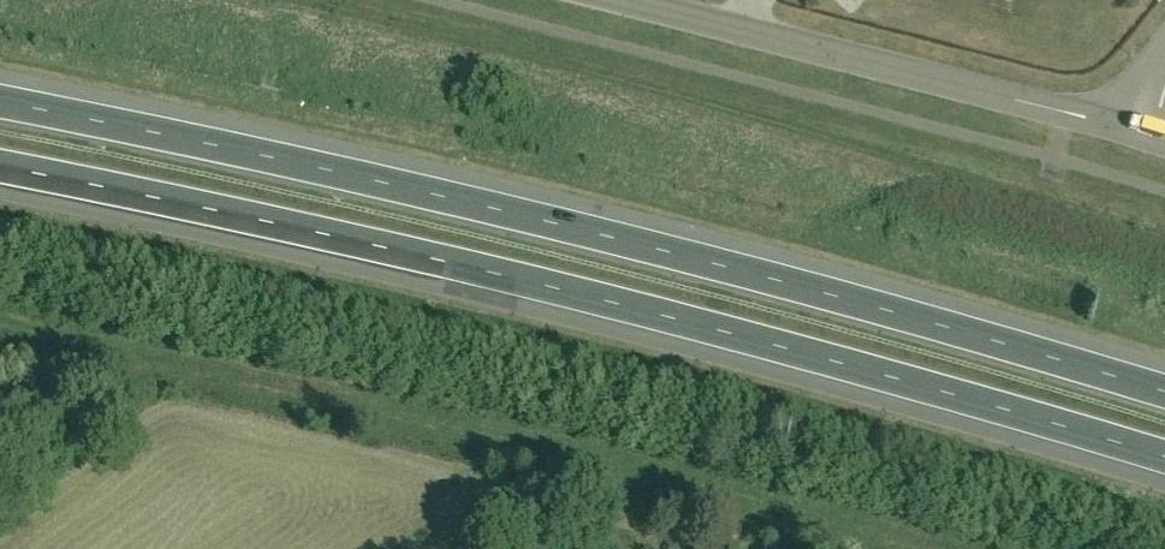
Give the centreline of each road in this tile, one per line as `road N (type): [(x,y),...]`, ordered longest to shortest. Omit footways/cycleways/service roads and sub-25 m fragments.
road 1 (motorway): [(0,164),(627,305),(1164,457)]
road 2 (motorway): [(1164,385),(637,236),(0,92)]
road 3 (unclassified): [(1164,192),(445,0)]
road 4 (unclassified): [(626,0),(1152,141)]

